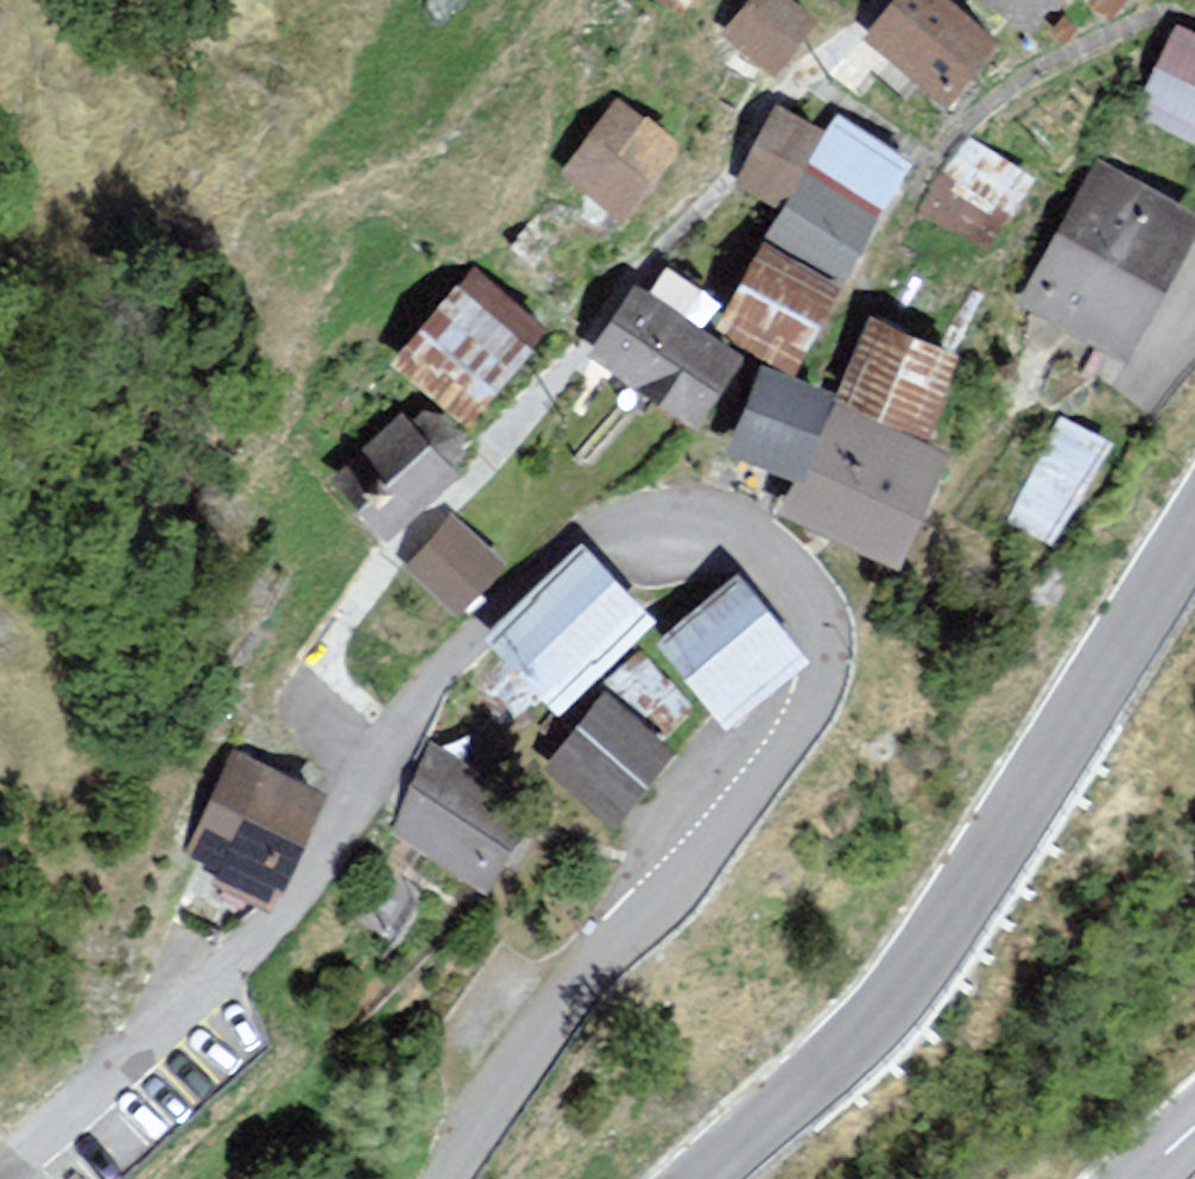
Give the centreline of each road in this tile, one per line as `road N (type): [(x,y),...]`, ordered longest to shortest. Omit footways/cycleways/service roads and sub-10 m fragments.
road 1 (residential): [(448,1178),(559,1008),(692,872),(793,746),(833,659),(832,628),(816,592),(731,516),(689,508),(611,519),(571,542),(454,653),(384,756)]
road 2 (residential): [(880,0),(847,40),(777,89),(710,202),(628,280),(574,364),(458,491),(414,528),(351,611),(314,686),(337,730),(384,756)]
road 3 (unclassified): [(707,1178),(879,1015),(988,866),(1194,526)]
road 4 (residential): [(384,756),(267,931),(0,1174)]

